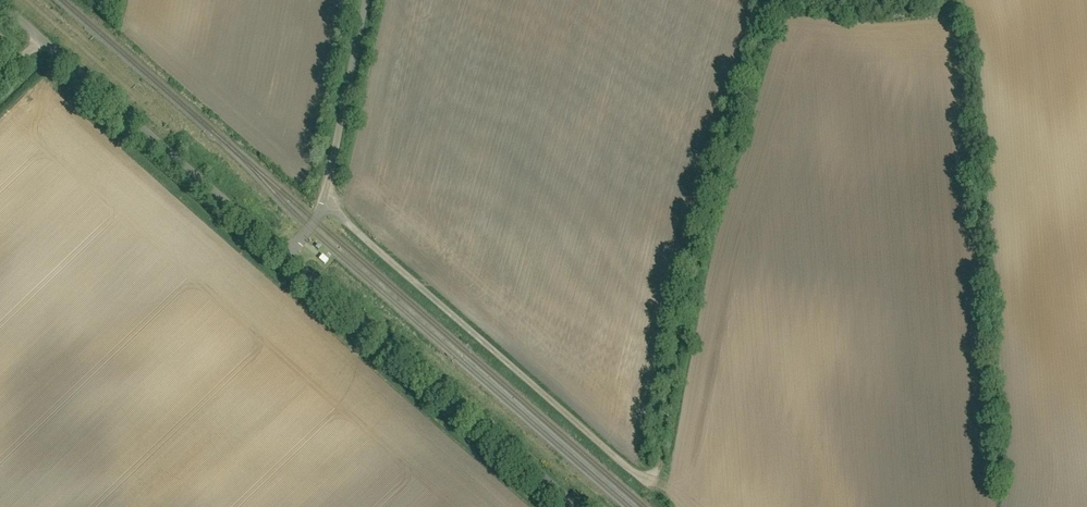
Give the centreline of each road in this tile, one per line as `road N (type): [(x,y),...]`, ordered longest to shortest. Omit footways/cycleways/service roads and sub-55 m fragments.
road 1 (unclassified): [(661,442),(774,0)]
road 2 (track): [(327,203),(644,479),(658,480)]
road 3 (unclassified): [(290,256),(327,203),(371,0)]

